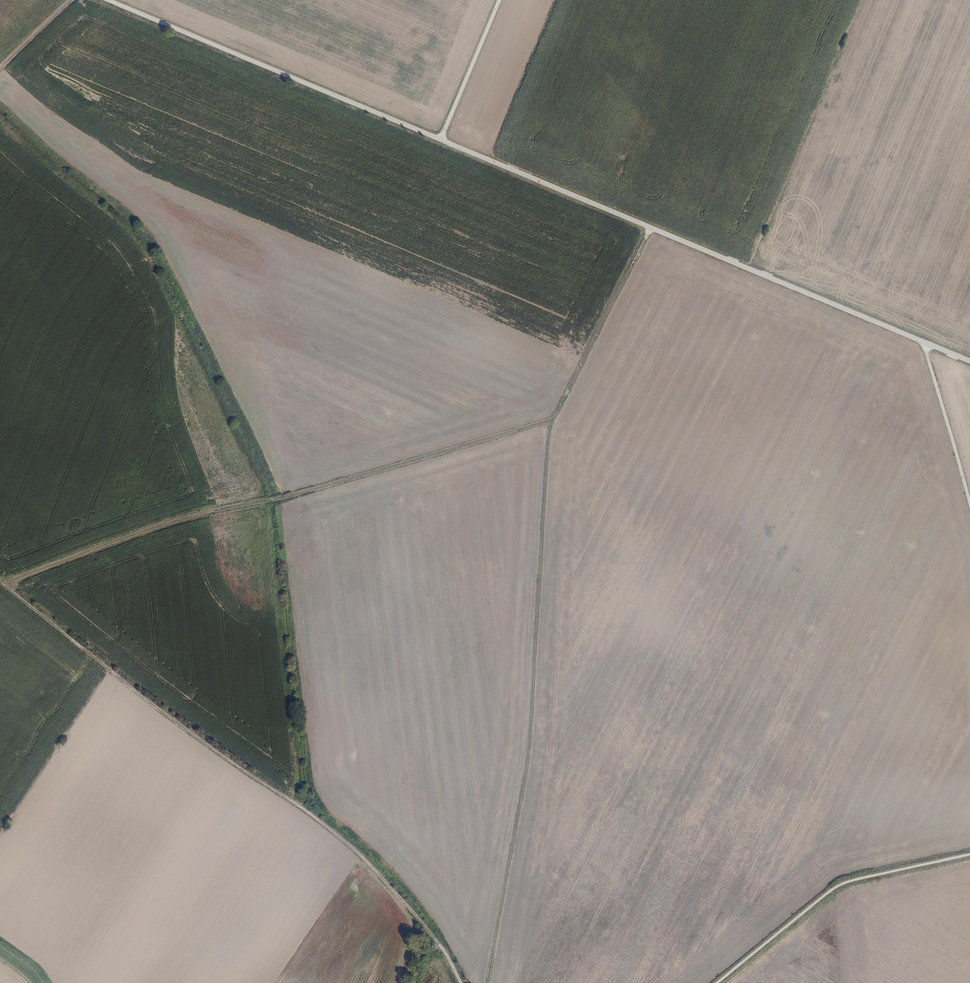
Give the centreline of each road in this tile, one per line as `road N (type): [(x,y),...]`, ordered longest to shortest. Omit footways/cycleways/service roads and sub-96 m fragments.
road 1 (track): [(0,582),(366,859),(460,982)]
road 2 (track): [(2,583),(201,515),(552,421)]
road 3 (track): [(487,982),(532,759),(552,421)]
road 4 (track): [(441,139),(919,340)]
road 5 (track): [(108,0),(441,139)]
road 6 (track): [(716,982),(849,880),(969,854)]
road 7 (track): [(552,421),(651,228)]
road 8 (track): [(919,340),(969,505)]
road 9 (track): [(499,0),(441,139)]

